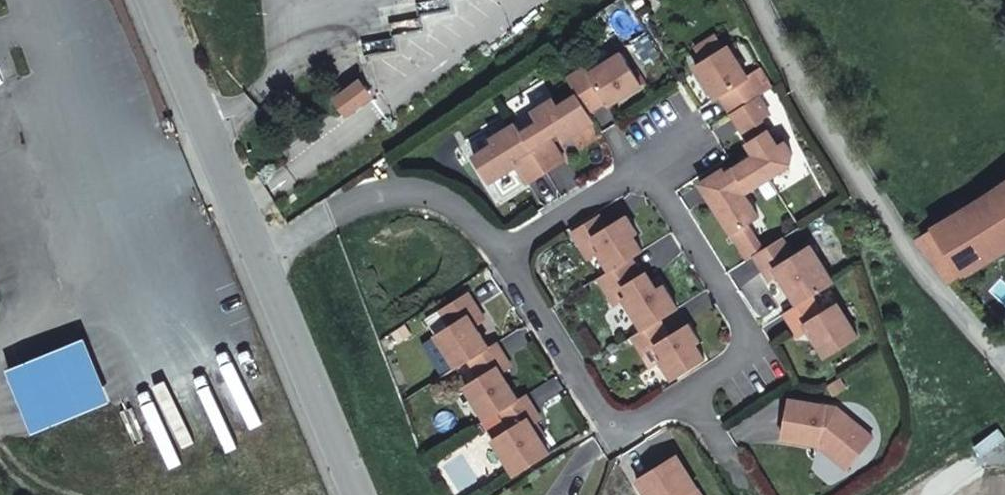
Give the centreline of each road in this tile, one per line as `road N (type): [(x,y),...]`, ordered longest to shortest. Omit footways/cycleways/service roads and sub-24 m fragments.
road 1 (residential): [(507,253),(639,165),(757,352),(685,397)]
road 2 (residential): [(759,0),(848,171),(1004,369)]
road 3 (residential): [(685,397),(619,437),(507,253)]
road 4 (residential): [(148,0),(256,265)]
road 5 (residential): [(256,265),(350,494)]
road 6 (residential): [(256,265),(332,207),(410,192)]
road 7 (track): [(866,494),(1004,410)]

